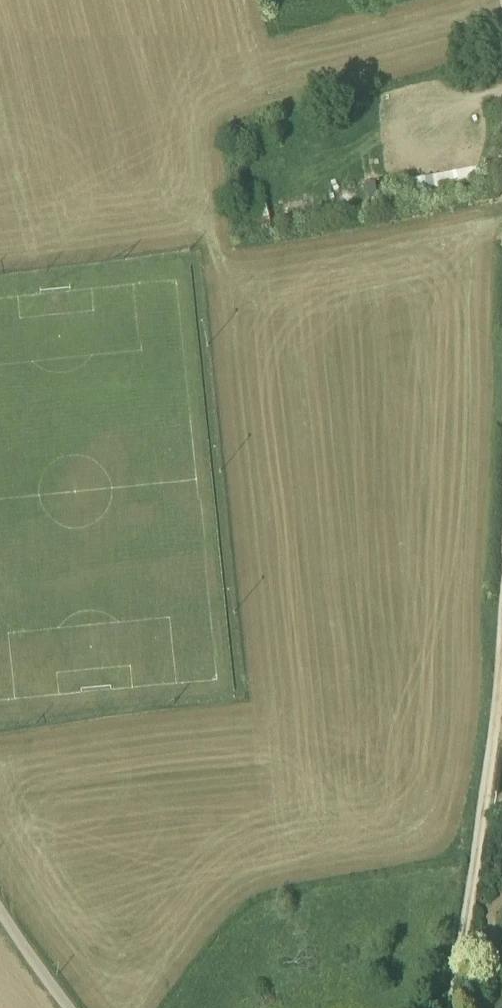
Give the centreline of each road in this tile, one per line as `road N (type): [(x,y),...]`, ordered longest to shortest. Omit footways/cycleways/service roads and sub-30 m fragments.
road 1 (track): [(501,680),(452,1007)]

